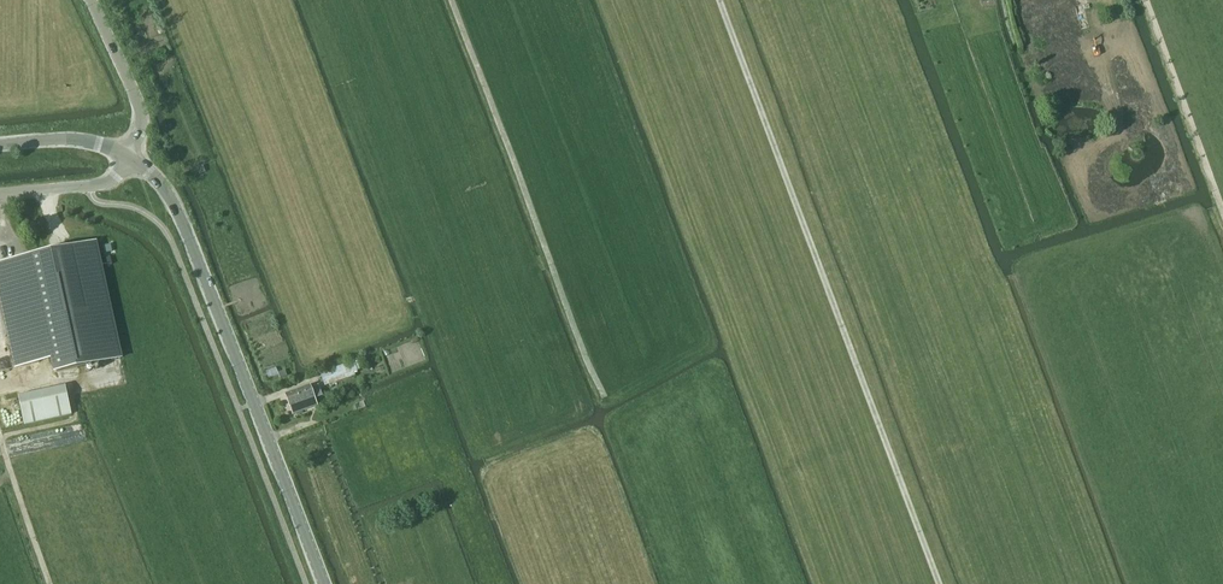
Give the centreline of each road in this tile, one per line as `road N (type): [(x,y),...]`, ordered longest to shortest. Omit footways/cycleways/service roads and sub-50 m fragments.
road 1 (track): [(938,583),(717,0)]
road 2 (tertiary): [(324,583),(183,222),(159,180),(129,156)]
road 3 (track): [(601,396),(450,0)]
road 4 (track): [(1222,196),(1148,0)]
road 5 (unclassified): [(129,156),(142,109),(90,0)]
road 6 (track): [(49,583),(0,437)]
road 7 (unclassified): [(0,194),(110,182),(129,156)]
road 8 (tertiary): [(129,156),(69,139),(0,145)]

